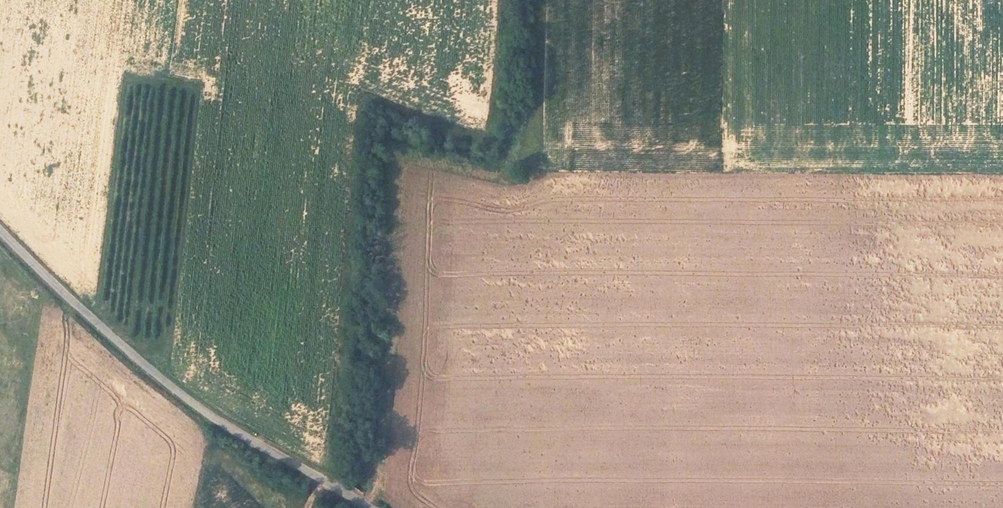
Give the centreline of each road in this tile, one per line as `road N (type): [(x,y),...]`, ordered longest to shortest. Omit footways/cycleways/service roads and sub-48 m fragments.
road 1 (unclassified): [(0,229),(182,396),(367,507)]

